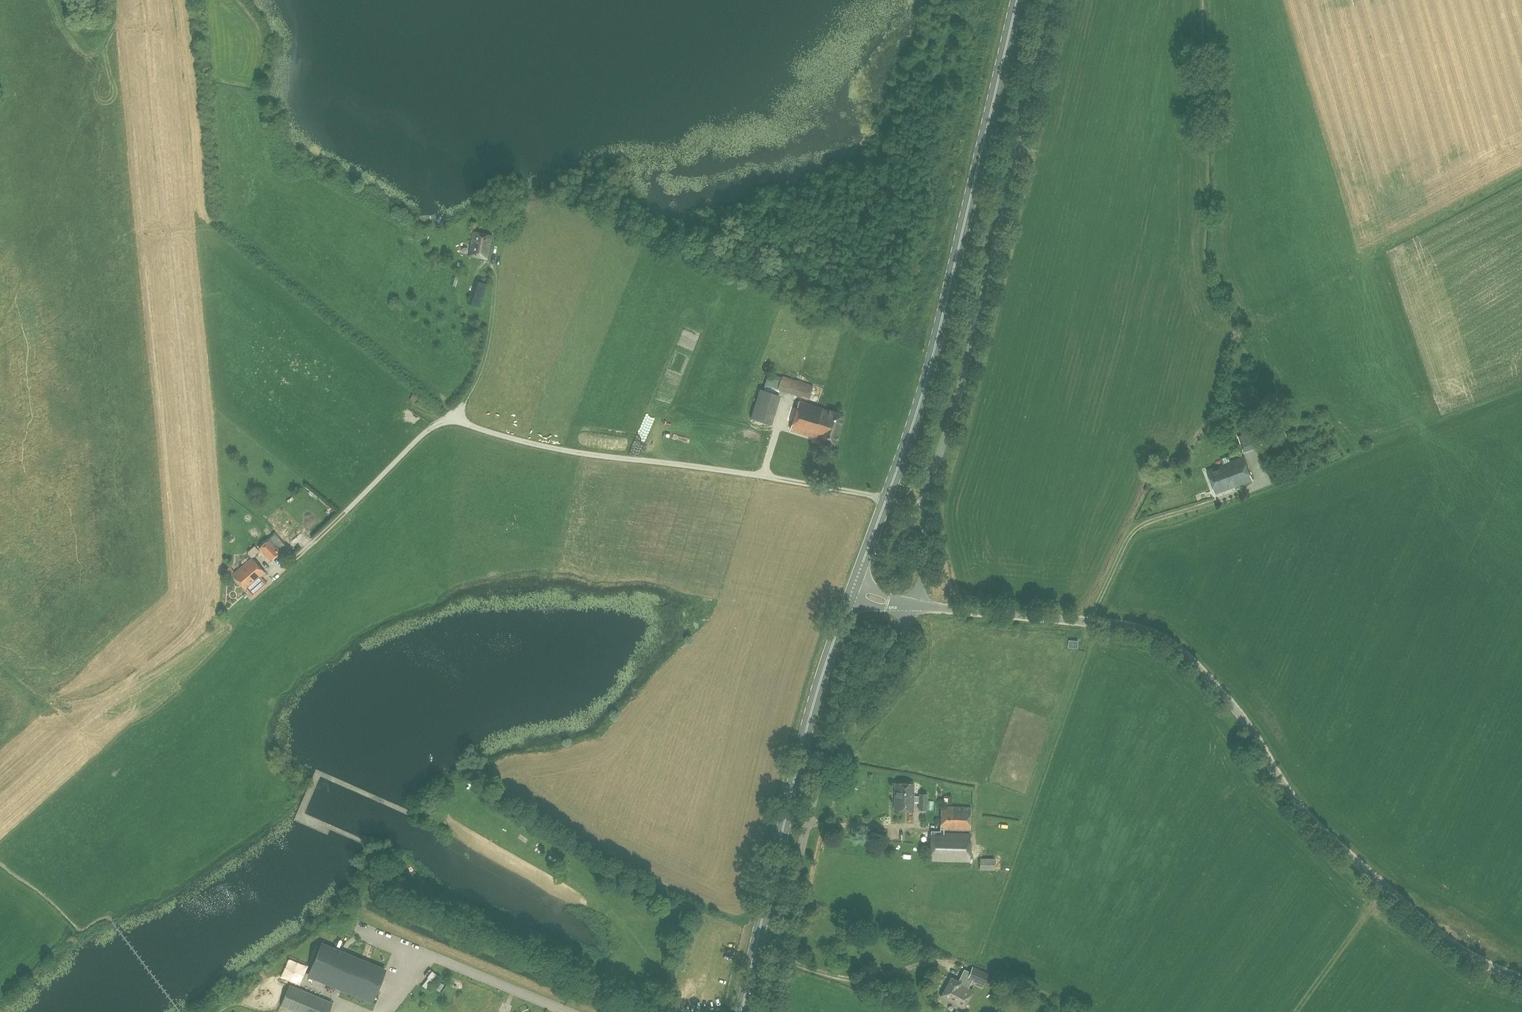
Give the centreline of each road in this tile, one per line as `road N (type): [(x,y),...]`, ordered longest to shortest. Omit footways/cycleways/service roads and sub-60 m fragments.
road 1 (unclassified): [(1521,979),(1457,947),(1347,855),(1292,798),(1221,691),(1157,635),(914,604)]
road 2 (unclassified): [(923,507),(981,309),(1052,0)]
road 3 (primary): [(886,498),(921,397),(1017,0)]
road 4 (unclassified): [(767,1011),(830,748),(891,671),(914,604)]
road 5 (primary): [(743,1011),(792,790),(850,599)]
road 6 (residential): [(886,498),(555,447),(467,424)]
road 7 (track): [(194,646),(121,694),(72,706),(37,696),(0,666)]
road 8 (unclassified): [(467,424),(428,430),(344,514)]

